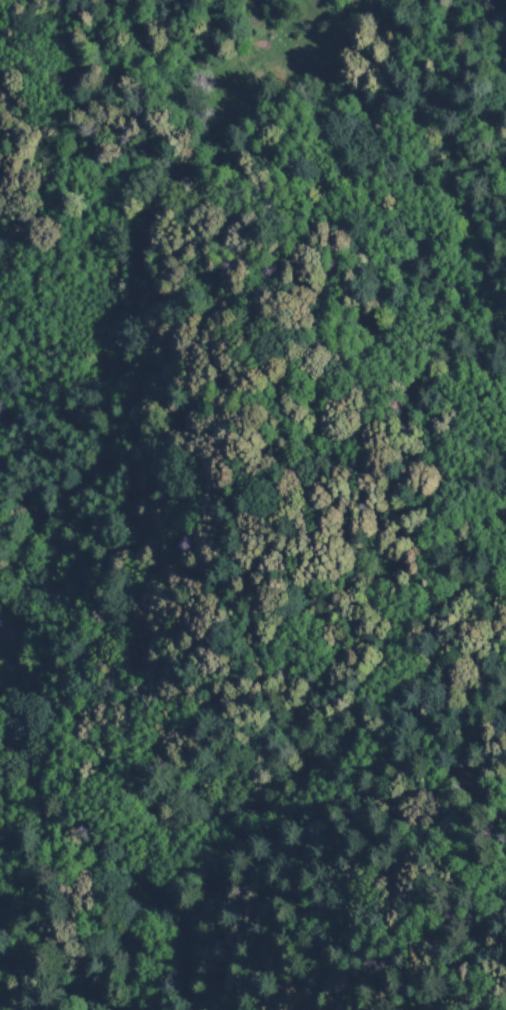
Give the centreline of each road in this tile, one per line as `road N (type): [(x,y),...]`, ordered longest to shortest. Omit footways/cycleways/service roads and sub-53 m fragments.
road 1 (residential): [(59,0),(0,114)]

